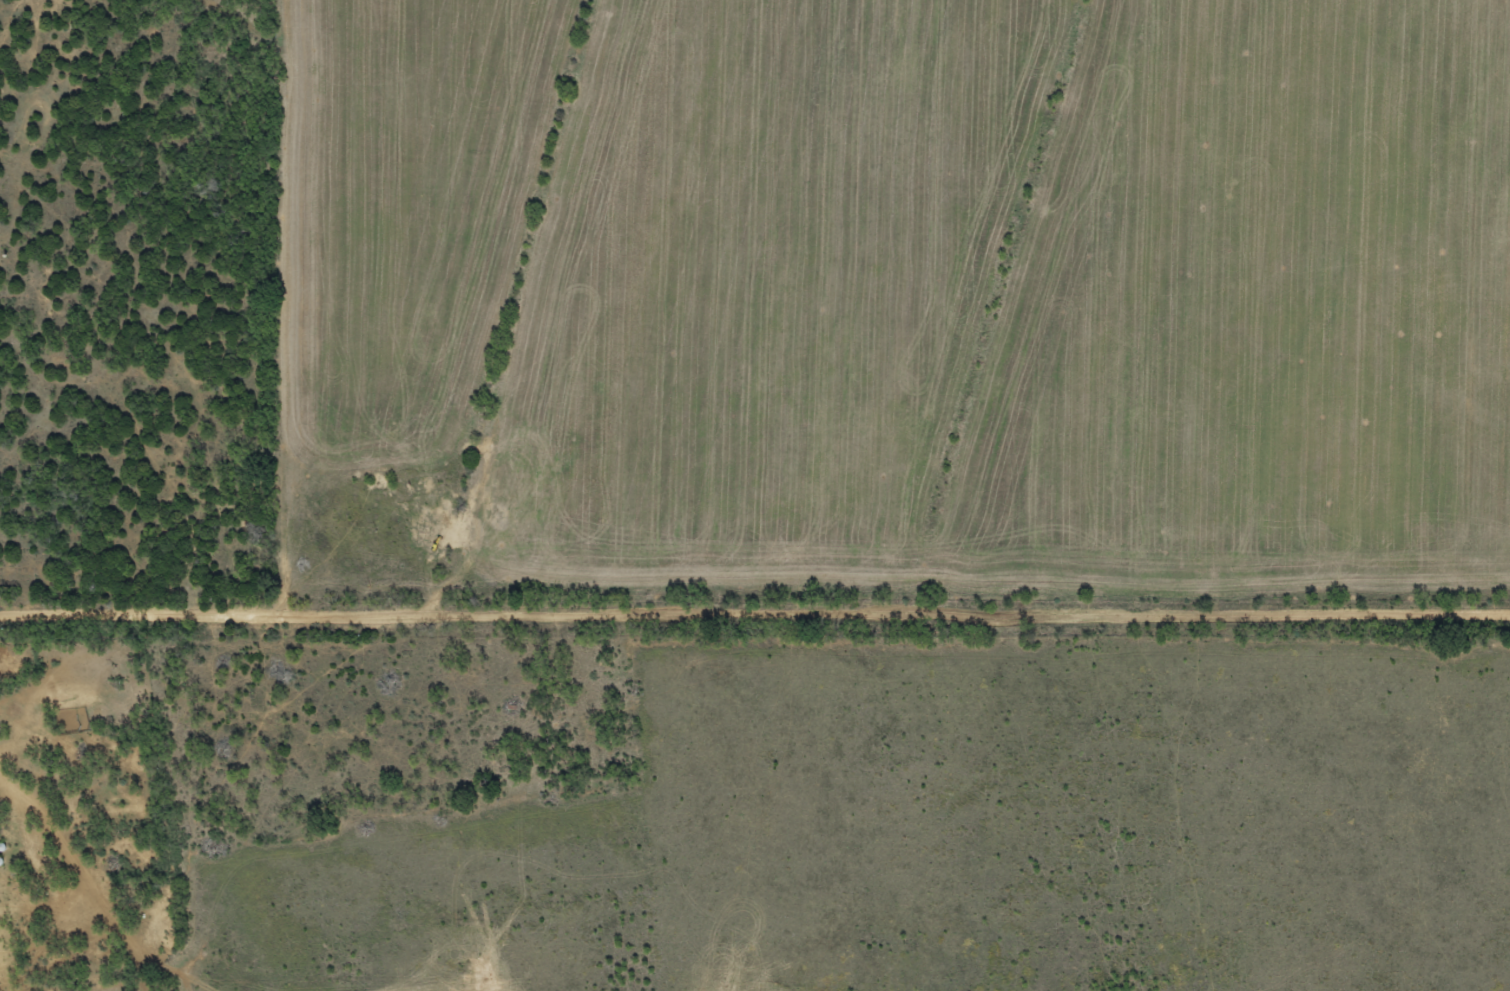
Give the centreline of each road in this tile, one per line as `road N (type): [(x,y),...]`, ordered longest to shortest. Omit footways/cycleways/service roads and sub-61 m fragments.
road 1 (residential): [(1509,624),(0,585)]
road 2 (residential): [(67,749),(23,744),(23,788),(55,830),(101,855),(116,842),(100,789),(67,749)]

